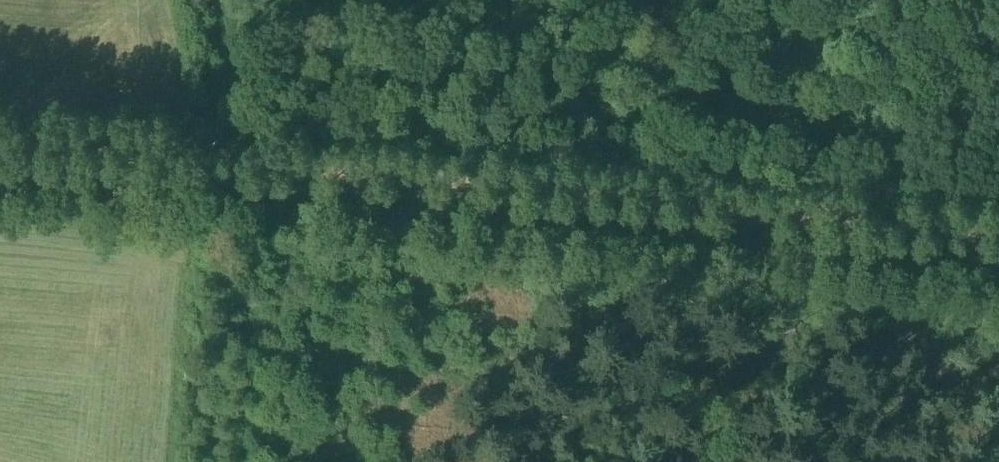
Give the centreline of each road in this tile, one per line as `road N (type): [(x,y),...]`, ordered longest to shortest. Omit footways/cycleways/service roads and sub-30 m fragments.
road 1 (track): [(998,241),(0,144)]
road 2 (track): [(956,241),(947,0)]
road 3 (track): [(256,167),(221,0)]

